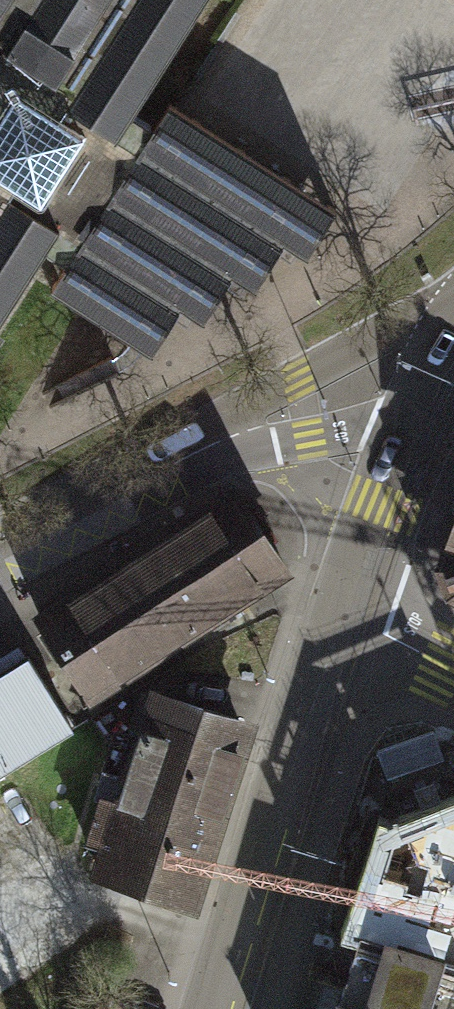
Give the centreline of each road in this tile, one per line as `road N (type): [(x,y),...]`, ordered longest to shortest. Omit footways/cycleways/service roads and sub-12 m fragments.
road 1 (tertiary): [(0,553),(250,427),(304,406),(434,380)]
road 2 (secondary): [(207,1008),(339,616)]
road 3 (secondary): [(339,616),(434,380)]
road 4 (tertiary): [(339,616),(453,672)]

